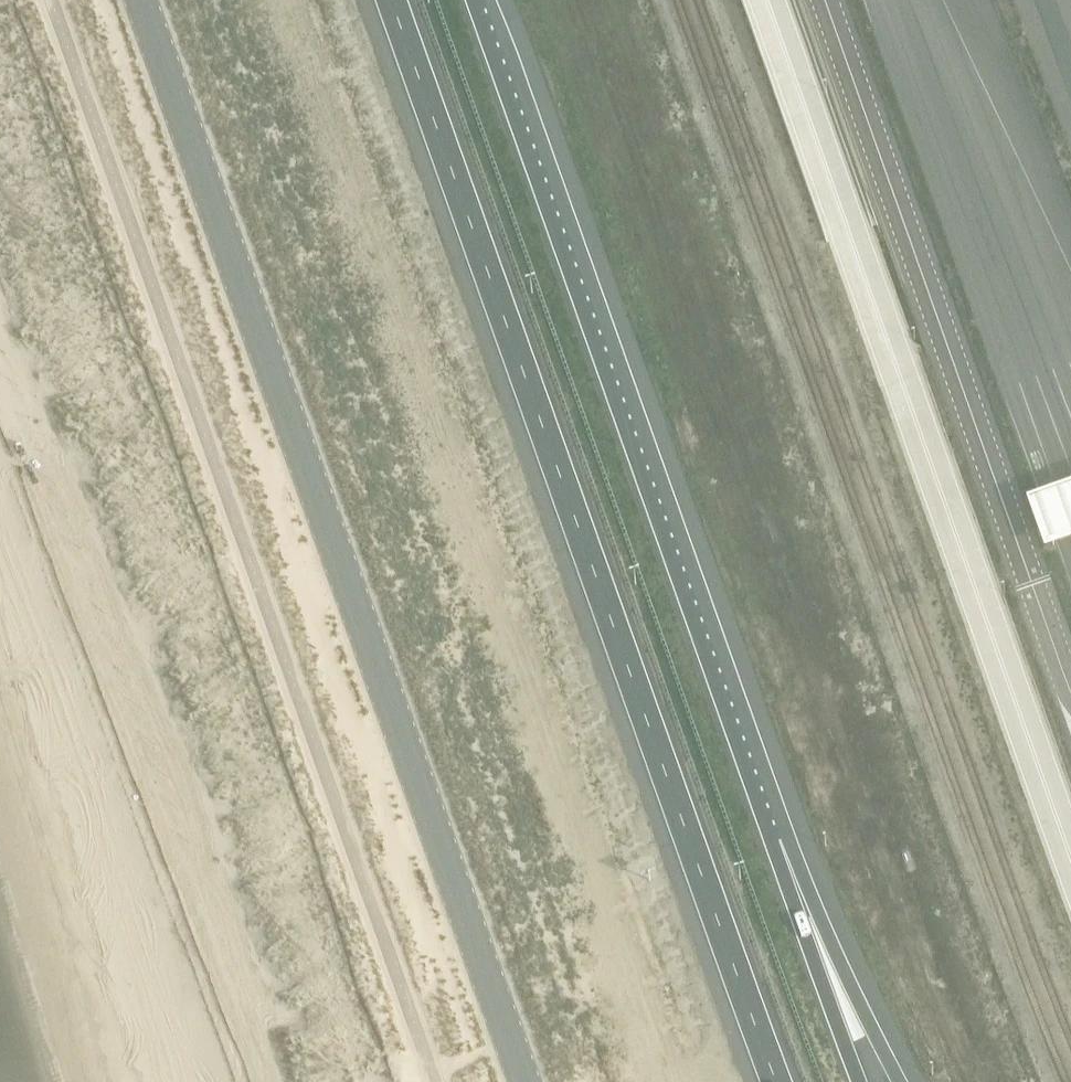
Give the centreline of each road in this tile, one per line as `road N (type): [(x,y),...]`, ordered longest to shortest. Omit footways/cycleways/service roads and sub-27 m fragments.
road 1 (trunk): [(385,0),(779,1081)]
road 2 (unclassified): [(138,0),(522,1081)]
road 3 (secondary): [(771,832),(470,0)]
road 4 (secondary): [(901,1081),(771,832)]
road 5 (secondary): [(855,1081),(771,832)]

